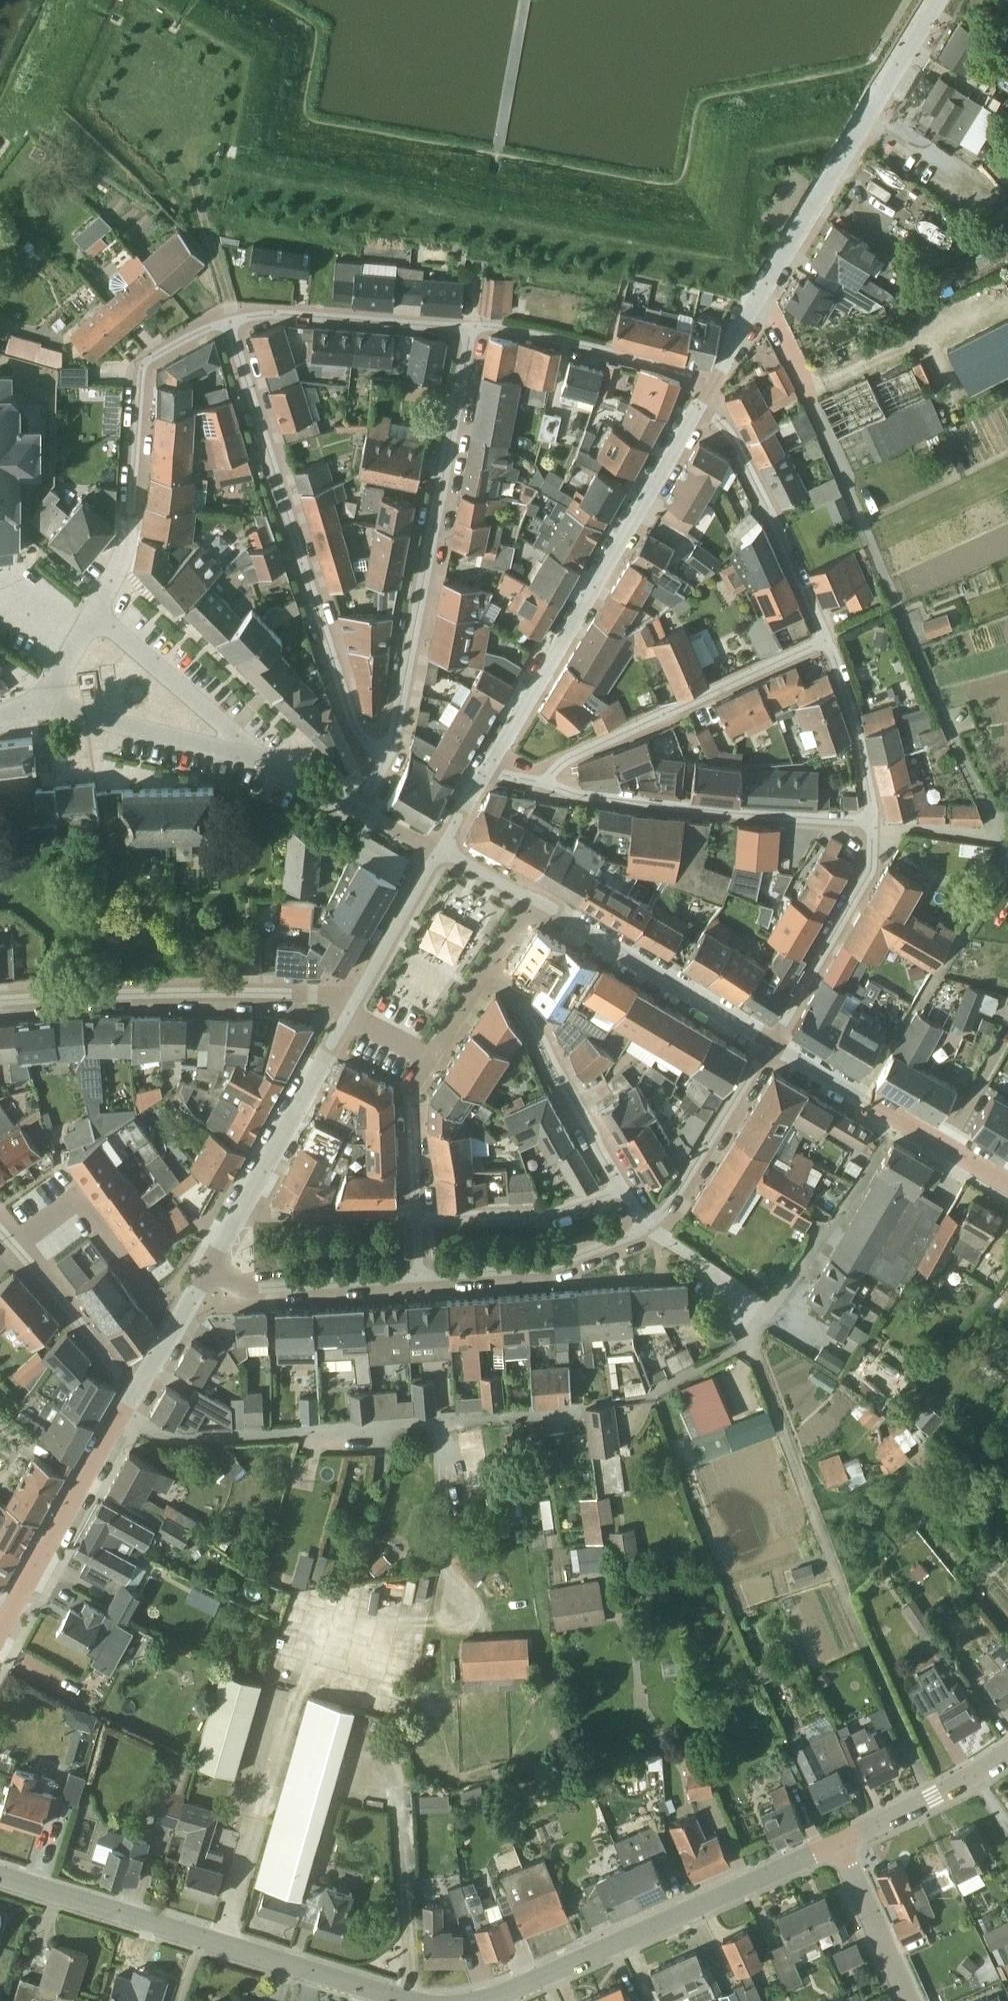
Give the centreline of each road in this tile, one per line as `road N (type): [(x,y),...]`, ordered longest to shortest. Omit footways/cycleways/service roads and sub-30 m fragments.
road 1 (residential): [(387,760),(358,736),(229,315)]
road 2 (residential): [(485,769),(711,379)]
road 3 (residential): [(387,760),(472,322)]
road 4 (residential): [(711,379),(937,0)]
road 5 (tertiary): [(408,2000),(0,1876)]
road 6 (tertiary): [(839,1845),(477,2000)]
road 7 (residential): [(92,613),(121,558),(139,383),(170,346),(229,315)]
road 8 (residential): [(0,1005),(349,1004)]
road 9 (residential): [(875,823),(543,785)]
road 10 (residential): [(543,785),(573,756),(829,638)]
road 11 (residential): [(0,1638),(141,1388)]
road 12 (residential): [(711,379),(829,638)]
road 13 (residential): [(771,1040),(531,901)]
road 14 (residential): [(1007,1180),(771,1040)]
road 15 (residential): [(220,1250),(194,1243),(135,1275),(76,1198),(14,1240)]
road 16 (residential): [(624,1186),(494,959)]
road 17 (residential): [(711,379),(577,340),(472,322)]
road 18 (residential): [(472,322),(287,310),(229,315)]
road 19 (residential): [(771,1040),(866,875),(875,823)]
road 20 (residential): [(652,1223),(538,1268),(419,1274)]
road 21 (residential): [(652,1223),(682,1192),(771,1040)]
road 22 (residential): [(238,1215),(338,1023)]
road 23 (residential): [(419,1274),(203,1282)]
road 24 (residential): [(92,613),(220,720),(240,758)]
road 25 (residential): [(419,1215),(547,1212),(624,1186)]
road 26 (residential): [(240,758),(46,698)]
road 27 (residential): [(141,1388),(14,1240)]
road 28 (residential): [(875,823),(875,793),(829,638)]
road 29 (tertiary): [(1007,1754),(839,1845)]
road 30 (residential): [(238,1215),(419,1215)]
road 31 (residential): [(349,1004),(440,849)]
road 32 (unclassified): [(905,2000),(839,1845)]
road 33 (residential): [(419,1215),(412,1083),(422,1069)]
road 34 (track): [(229,315),(192,181)]
road 35 (residential): [(422,1069),(494,959)]
road 36 (residential): [(360,810),(240,758)]
road 37 (residential): [(141,1388),(203,1282)]

